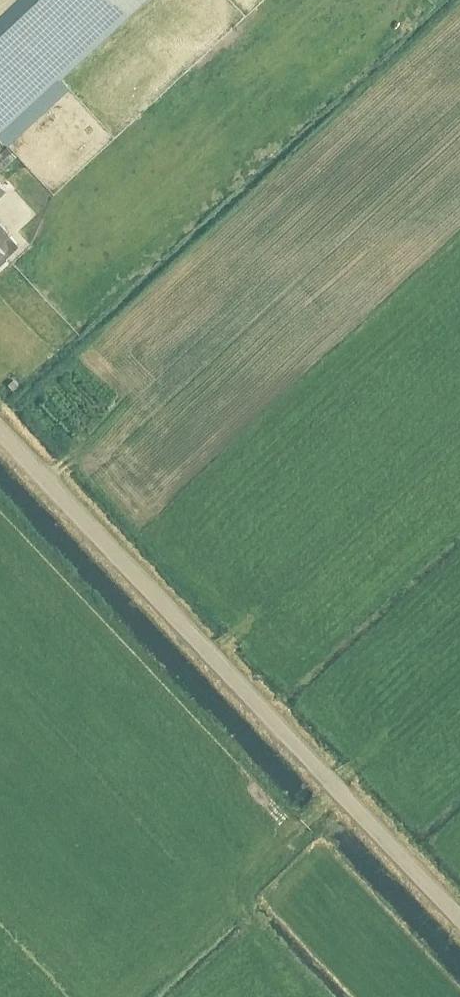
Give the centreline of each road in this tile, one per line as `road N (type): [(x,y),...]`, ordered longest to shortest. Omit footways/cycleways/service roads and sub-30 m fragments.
road 1 (unclassified): [(459,916),(0,425)]

